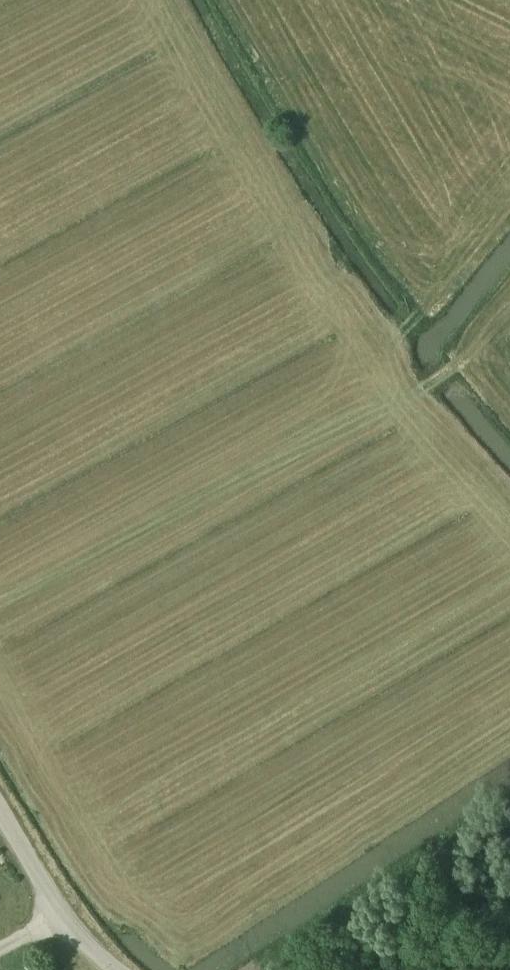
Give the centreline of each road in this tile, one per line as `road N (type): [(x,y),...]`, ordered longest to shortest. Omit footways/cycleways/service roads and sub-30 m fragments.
road 1 (unclassified): [(113,969),(69,933),(0,813)]

